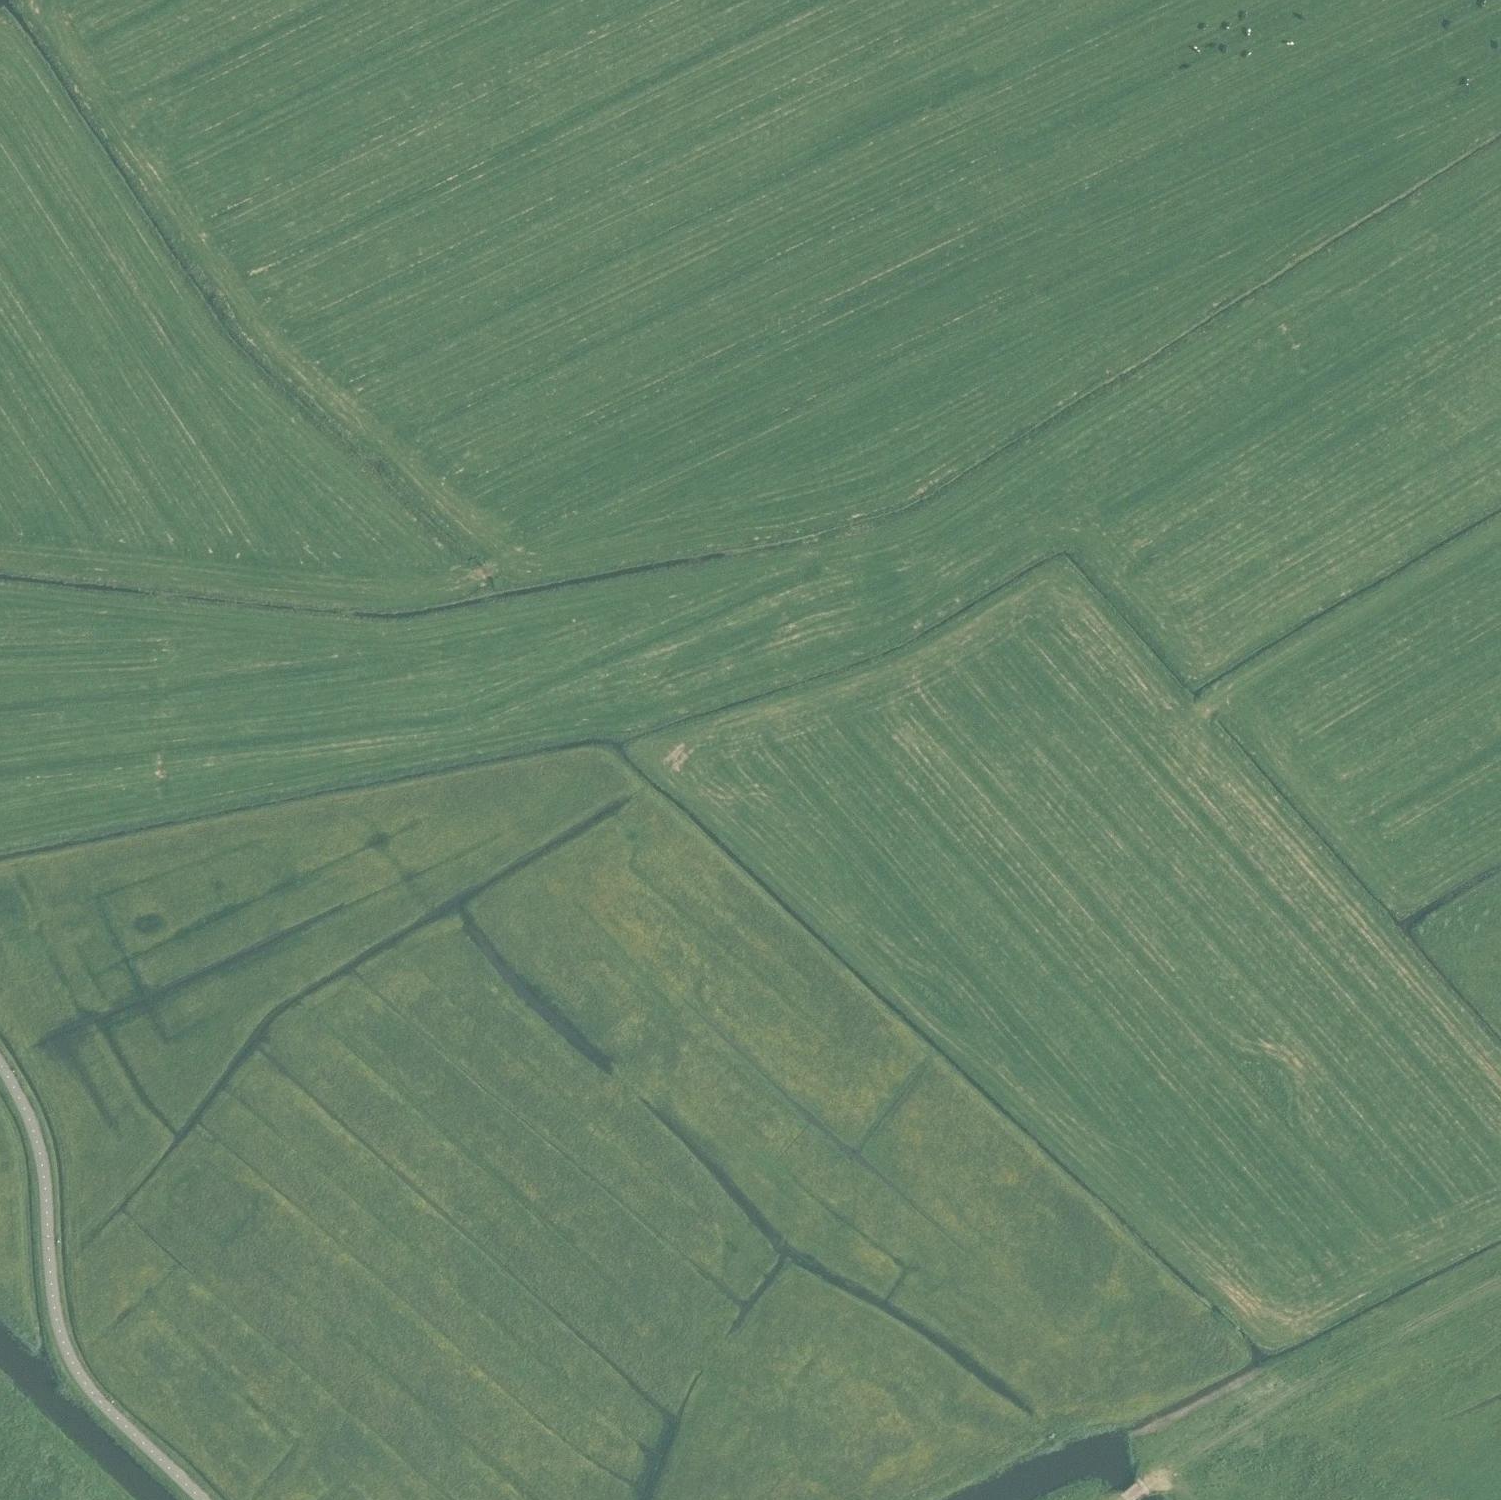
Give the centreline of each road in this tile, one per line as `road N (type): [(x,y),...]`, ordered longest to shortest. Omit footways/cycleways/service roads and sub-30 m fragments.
road 1 (track): [(643,542),(453,585),(0,551)]
road 2 (unclassified): [(202,1499),(91,1398),(69,1362),(52,1321),(38,1149),(0,1063)]
road 3 (track): [(1434,1499),(1248,1410),(1126,1499)]
road 4 (track): [(1194,718),(1500,538)]
road 5 (track): [(1500,1277),(1248,1410)]

